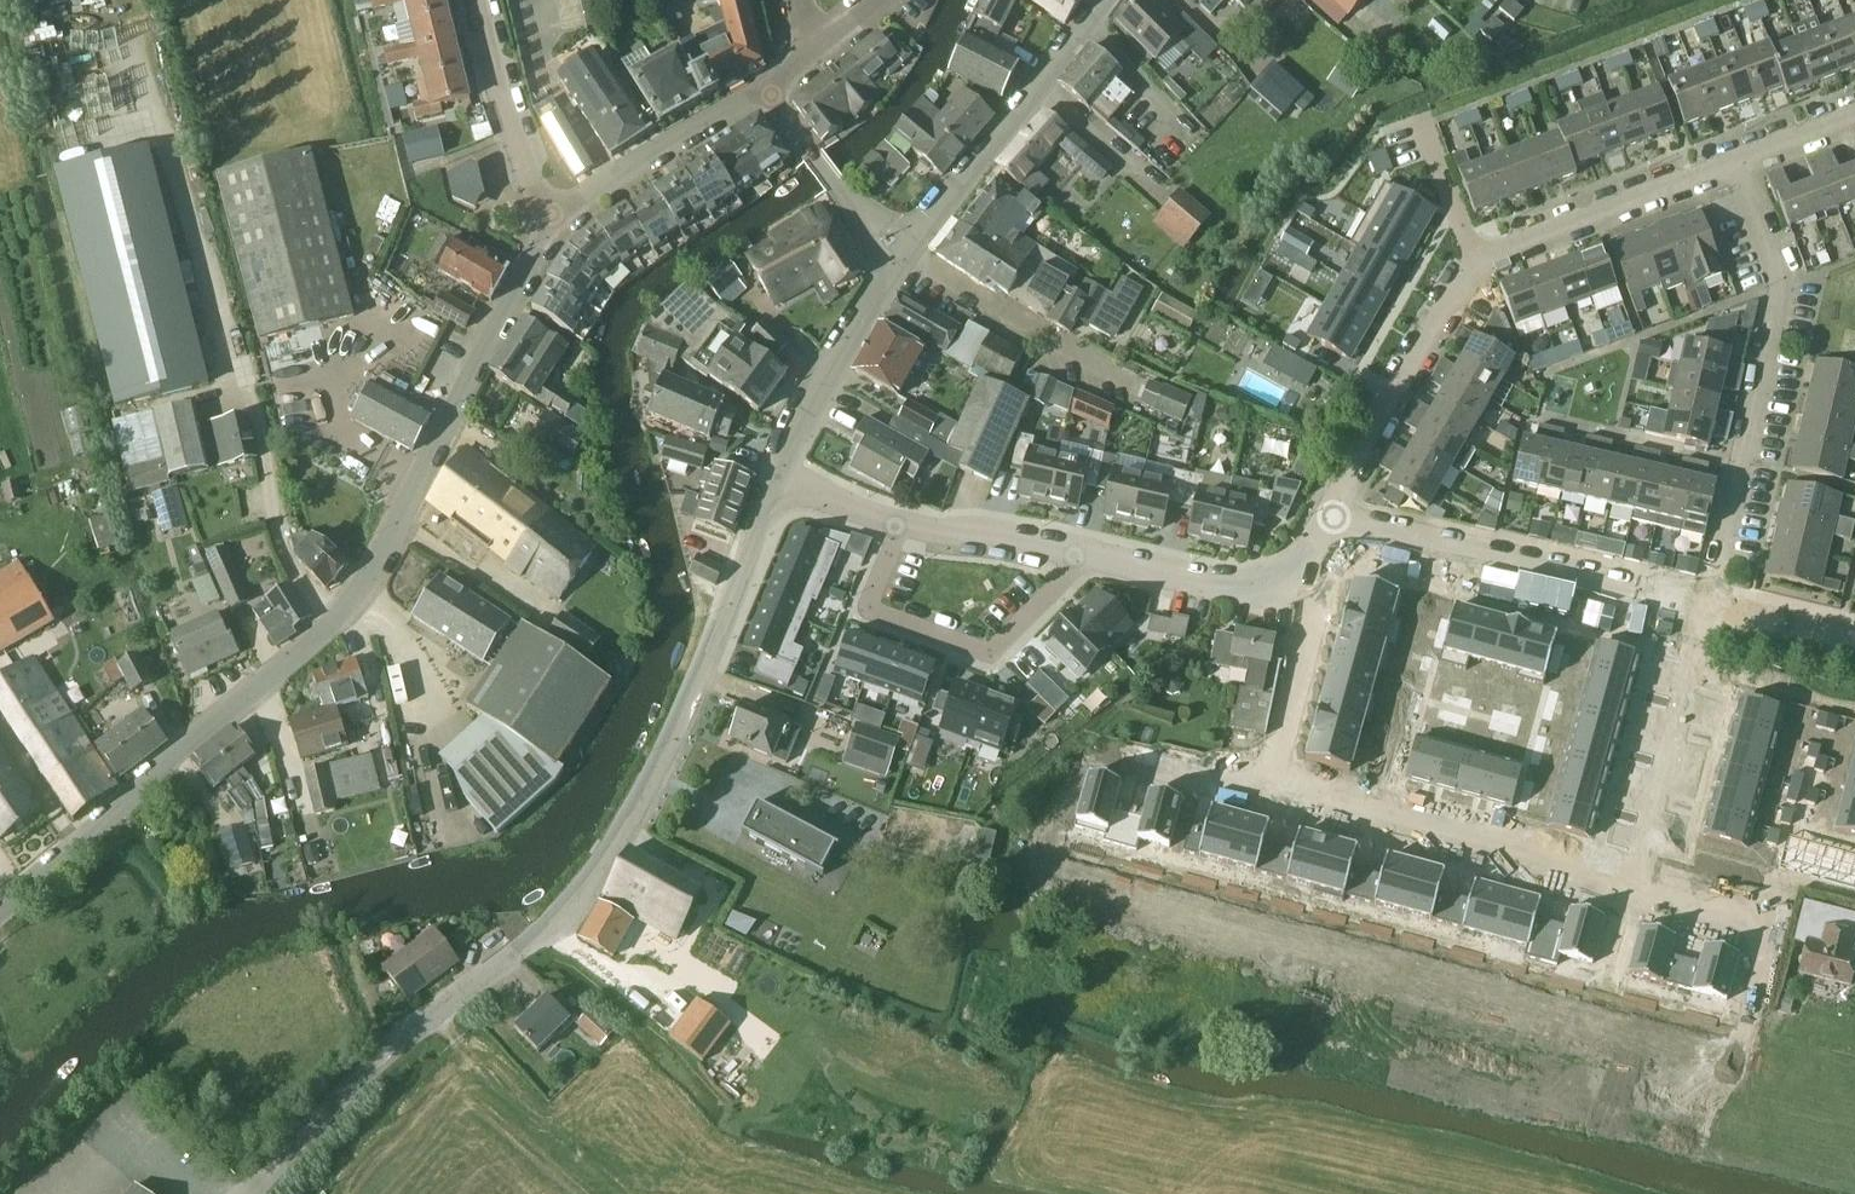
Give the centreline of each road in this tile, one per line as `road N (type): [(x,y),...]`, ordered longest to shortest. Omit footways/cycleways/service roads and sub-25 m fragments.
road 1 (tertiary): [(0,911),(360,592),(549,230)]
road 2 (tertiary): [(774,485),(631,825),(569,914),(385,1066)]
road 3 (residential): [(1326,522),(1478,254),(1728,162)]
road 4 (residential): [(1710,606),(1787,294),(1728,162)]
road 5 (residential): [(1326,522),(1710,606)]
road 6 (residential): [(1639,895),(1265,799)]
road 7 (residential): [(895,526),(867,611),(990,653),(1084,555)]
road 8 (unclassified): [(915,235),(1102,0)]
road 9 (tertiary): [(549,230),(767,96)]
road 10 (residential): [(549,230),(505,133),(470,0)]
road 11 (residential): [(1265,799),(1308,606),(1297,566)]
road 12 (tertiary): [(884,280),(799,422),(774,485)]
road 13 (residential): [(1084,555),(1257,589),(1283,581),(1297,566)]
road 14 (residential): [(1639,895),(1693,695)]
road 15 (residential): [(895,526),(1014,537),(1084,555)]
road 16 (tertiary): [(258,1193),(385,1066)]
road 17 (tertiary): [(861,217),(767,96)]
road 18 (residential): [(1265,799),(1121,763)]
road 19 (residential): [(1710,606),(1854,641)]
road 20 (residential): [(1728,162),(1854,116)]
road 21 (residential): [(774,485),(895,526)]

